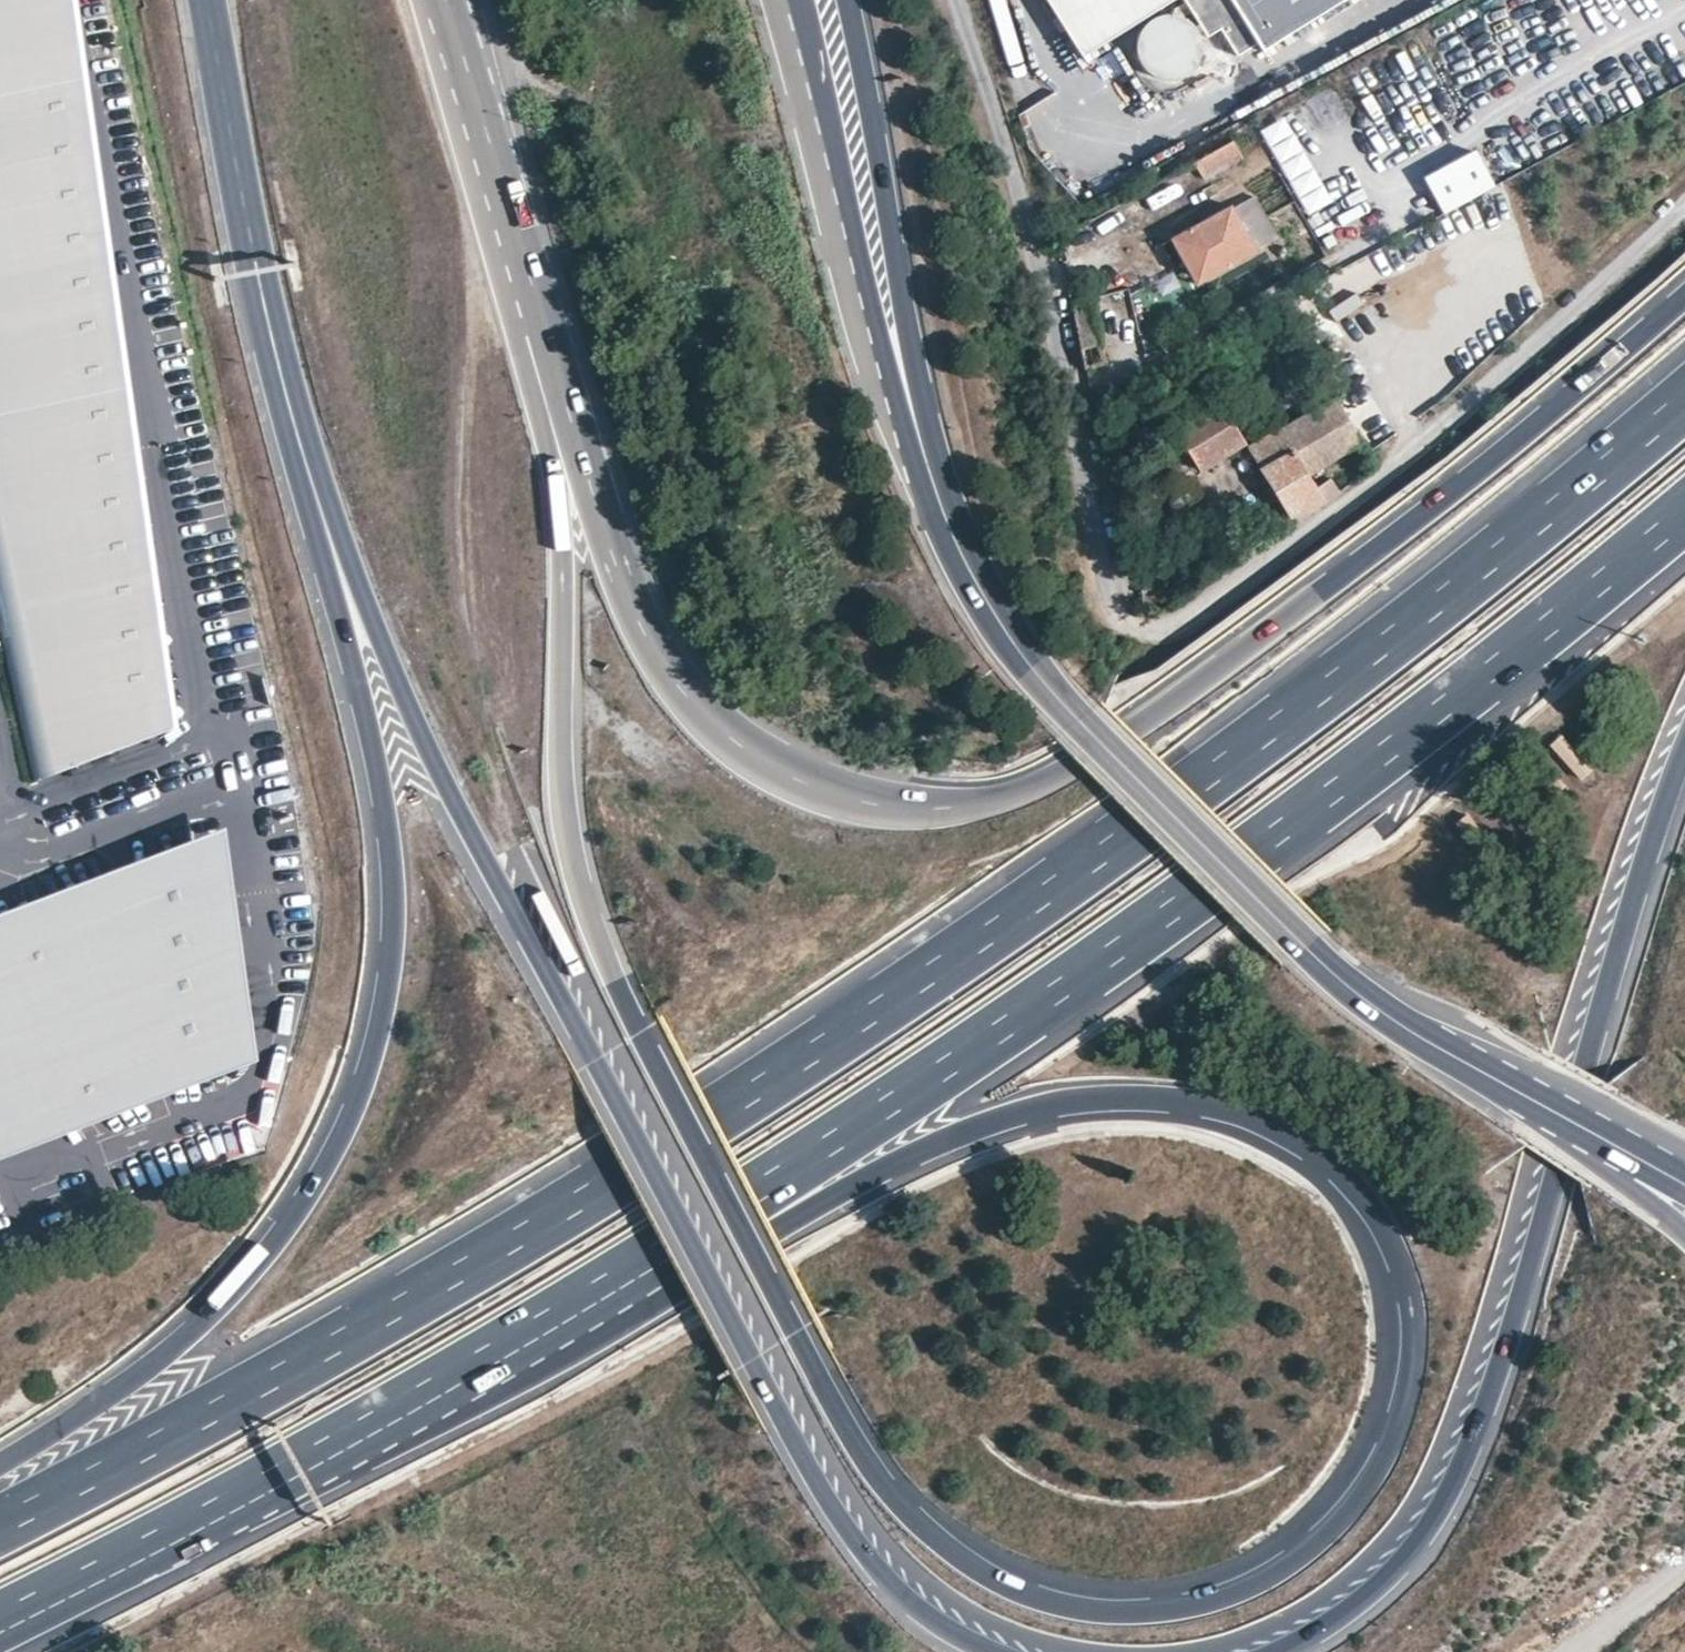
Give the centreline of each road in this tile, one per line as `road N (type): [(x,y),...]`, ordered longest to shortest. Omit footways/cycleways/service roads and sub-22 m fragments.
road 1 (motorway): [(610,1283),(946,1137),(1048,1106),(1141,1098),(1241,1116),(1342,1177),(1390,1242),(1412,1342),(1392,1432),(1352,1504),(1282,1565),(1199,1602),(1133,1610),(1042,1596),(959,1553),(907,1506),(855,1437),(796,1333),(644,1032),(575,862),(562,755),(564,524),(545,326)]
road 2 (motorway): [(1684,400),(1451,592),(1203,780),(881,1007),(404,1304),(0,1524)]
road 3 (motorway): [(1684,297),(1465,480),(1151,718),(1012,796),(915,808),(813,786),(745,746),(681,687),(641,619),(545,326)]
road 4 (motorway): [(316,496),(452,801),(845,1519),(916,1600),(1003,1651)]
road 5 (residential): [(956,0),(1036,264),(1115,592),(1148,626),(1167,628),(1207,612),(1341,514),(1684,218)]
road 6 (motorway): [(610,1283),(1111,955),(1415,730),(1684,512)]
road 7 (motorway): [(316,496),(388,849),(390,952),(367,1066),(312,1186),(244,1278),(120,1385),(0,1462)]
road 8 (motorway): [(1271,1651),(1372,1587),(1414,1541),(1447,1486),(1498,1355),(1638,878),(1684,747)]
road 9 (secondary): [(1617,1146),(1422,1038),(1306,945),(1035,666),(963,551),(932,473)]
road 10 (motorway): [(0,1621),(283,1475),(610,1283)]
road 11 (motorway): [(211,0),(239,166),(316,496)]
road 12 (secondary): [(798,0),(891,361),(932,473)]
road 13 (secondary): [(932,473),(849,0)]
road 14 (motorway): [(545,326),(450,0)]
road 15 (unclassified): [(1588,1651),(1684,1574)]

